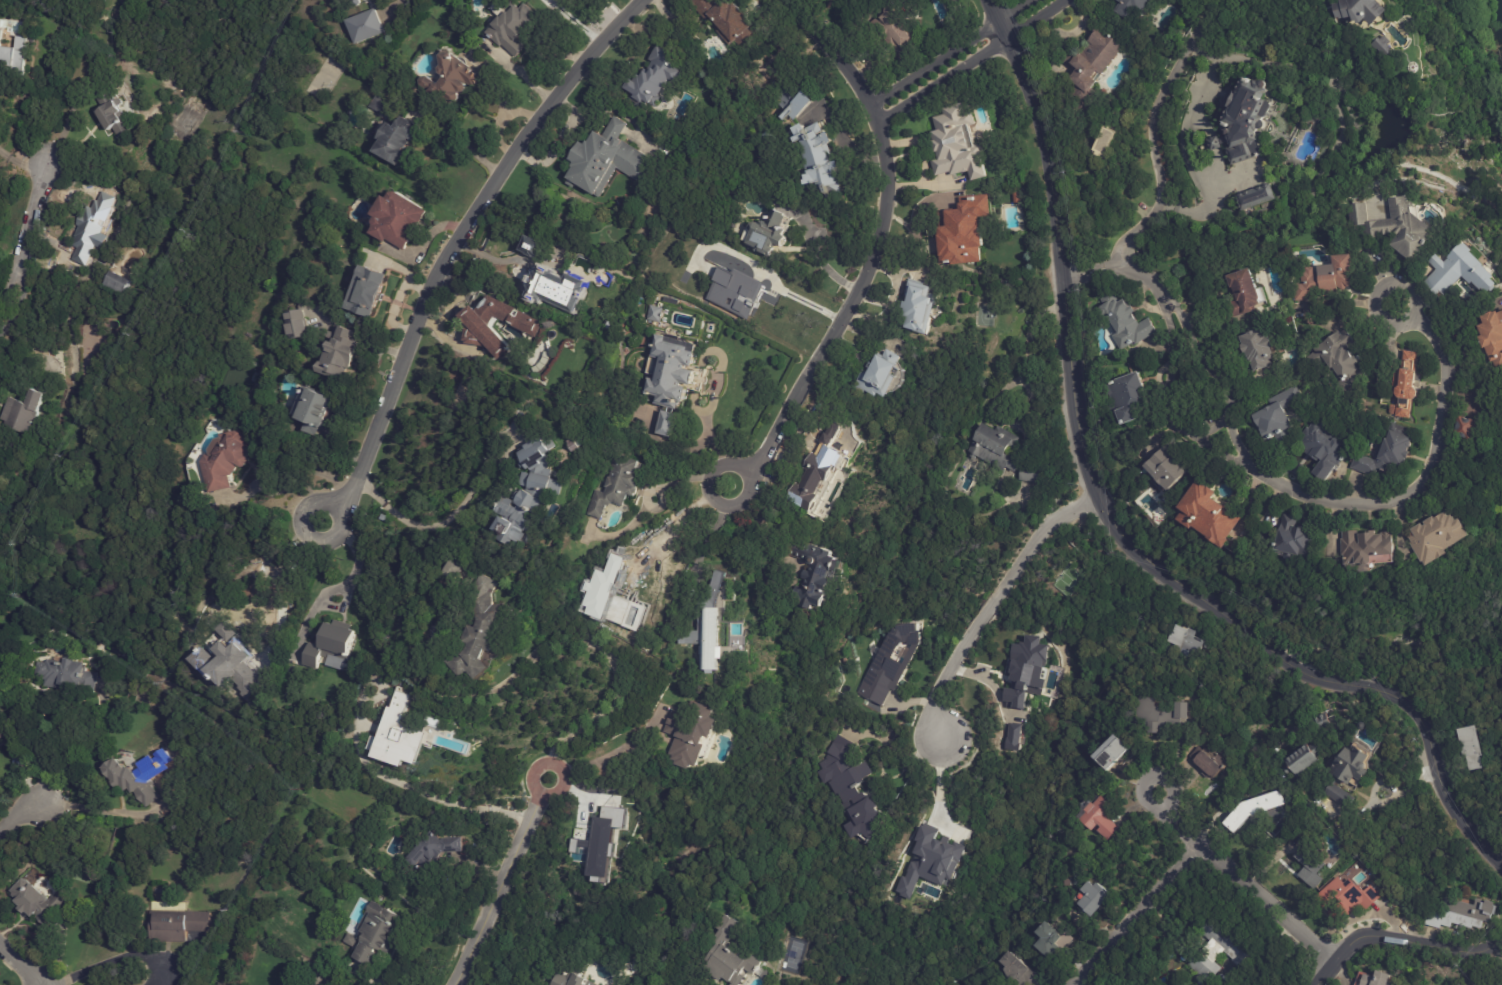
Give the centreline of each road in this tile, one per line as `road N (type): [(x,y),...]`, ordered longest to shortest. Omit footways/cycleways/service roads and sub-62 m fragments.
road 1 (tertiary): [(1206,606),(1124,542),(1087,471),(1050,170),(1034,105),(987,0)]
road 2 (residential): [(643,0),(507,167),(438,272),(349,497),(323,521)]
road 3 (residential): [(730,484),(757,465),(859,288),(886,223),(892,170),(875,112),(784,0)]
road 4 (residential): [(1219,436),(1252,467),(1327,501),(1395,497),(1420,479),(1437,443),(1446,367),(1430,331),(1397,304)]
road 5 (tertiary): [(1501,867),(1449,807),(1409,705),(1327,681),(1222,616)]
road 6 (residential): [(1333,964),(1200,843),(1159,792)]
road 7 (residential): [(548,780),(452,984)]
road 8 (tertiary): [(1501,936),(1469,954),(1362,938),(1315,984)]
road 9 (residential): [(875,112),(1043,0)]
road 10 (residential): [(1078,984),(1200,843)]
road 11 (residential): [(1167,302),(1169,415),(1185,430),(1219,436)]
road 12 (residential): [(0,321),(49,164)]
road 13 (residential): [(1219,436),(1225,397),(1167,302)]
road 14 (residential): [(1062,273),(1133,266),(1167,302)]

